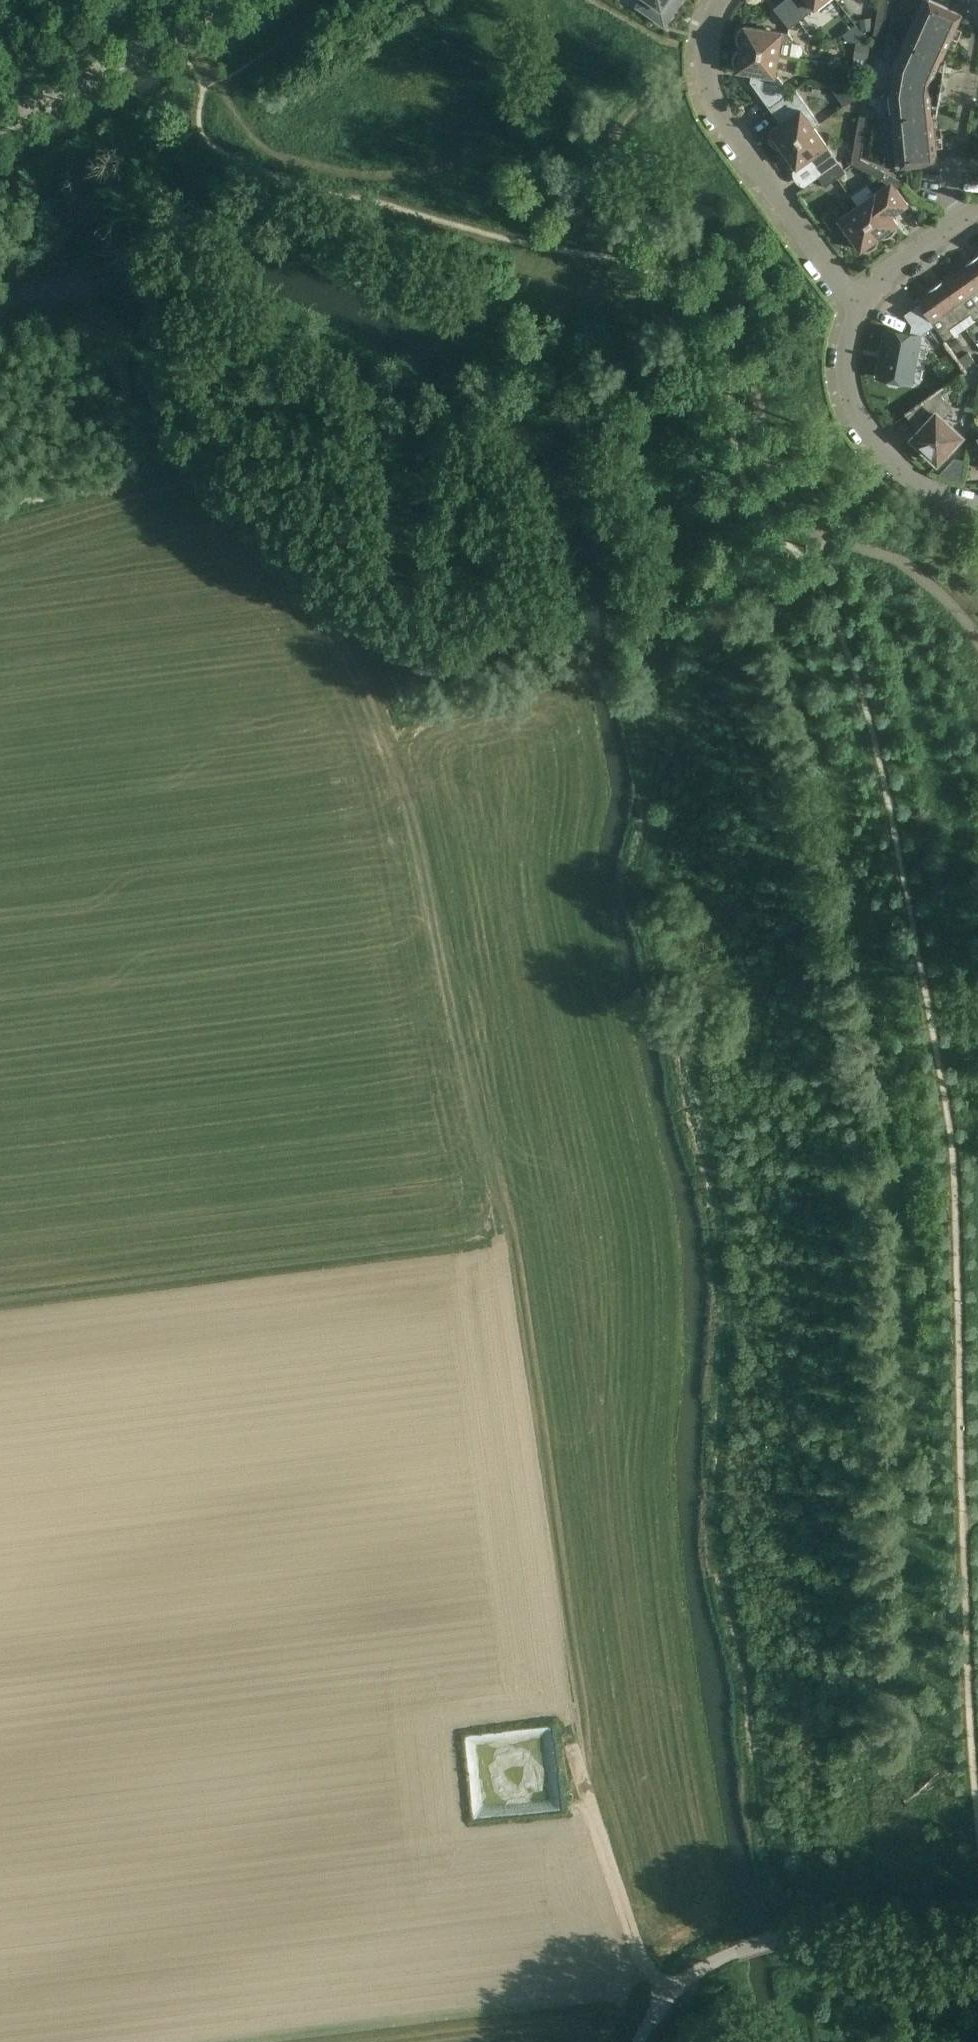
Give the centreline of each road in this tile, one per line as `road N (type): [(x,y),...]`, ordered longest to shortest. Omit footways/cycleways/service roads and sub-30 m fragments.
road 1 (unclassified): [(639,2041),(673,1987),(723,1952),(821,1935),(977,1946)]
road 2 (residential): [(861,309),(708,78),(713,7),(722,0)]
road 3 (residential): [(977,503),(919,491),(864,425),(847,350),(861,309)]
road 4 (tertiary): [(0,120),(189,27),(226,0)]

